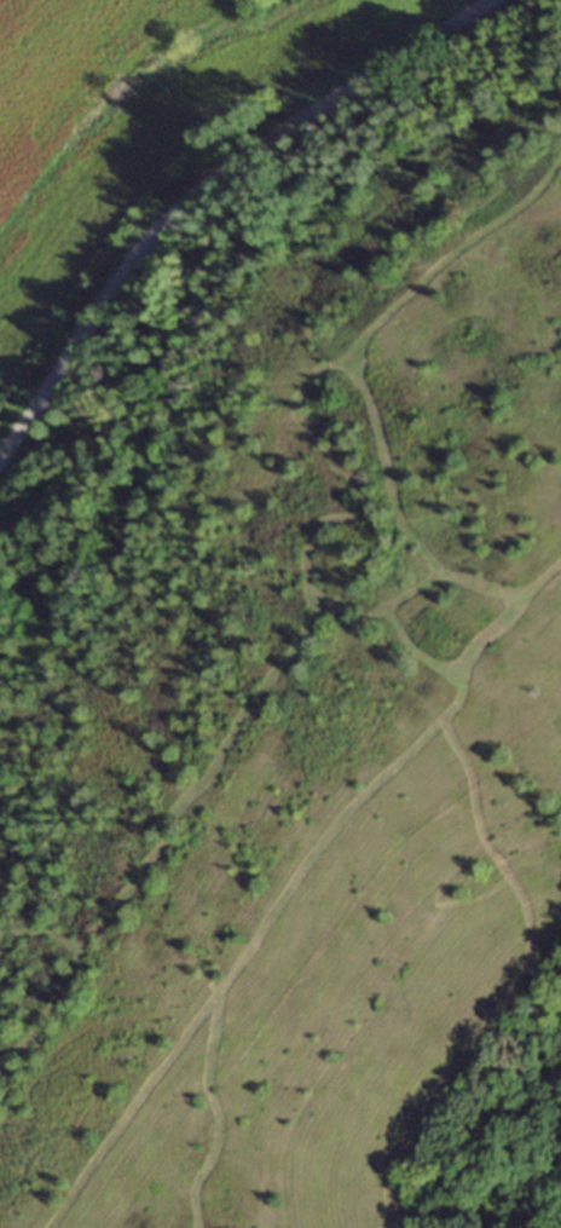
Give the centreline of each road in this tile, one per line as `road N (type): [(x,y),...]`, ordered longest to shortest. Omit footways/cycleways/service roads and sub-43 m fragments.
road 1 (residential): [(0,459),(125,272),(174,214),(301,121),(492,0)]

